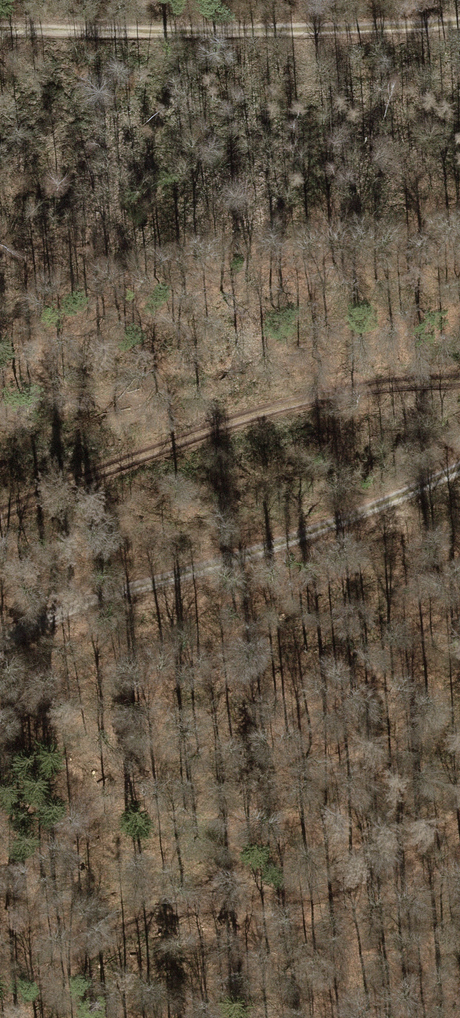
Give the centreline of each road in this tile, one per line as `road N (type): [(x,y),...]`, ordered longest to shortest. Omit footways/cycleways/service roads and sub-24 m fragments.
road 1 (track): [(0,655),(64,621),(459,469)]
road 2 (track): [(0,995),(88,950),(199,912),(348,890),(459,830)]
road 3 (track): [(0,513),(246,417),(459,382)]
road 4 (track): [(459,19),(0,24)]

